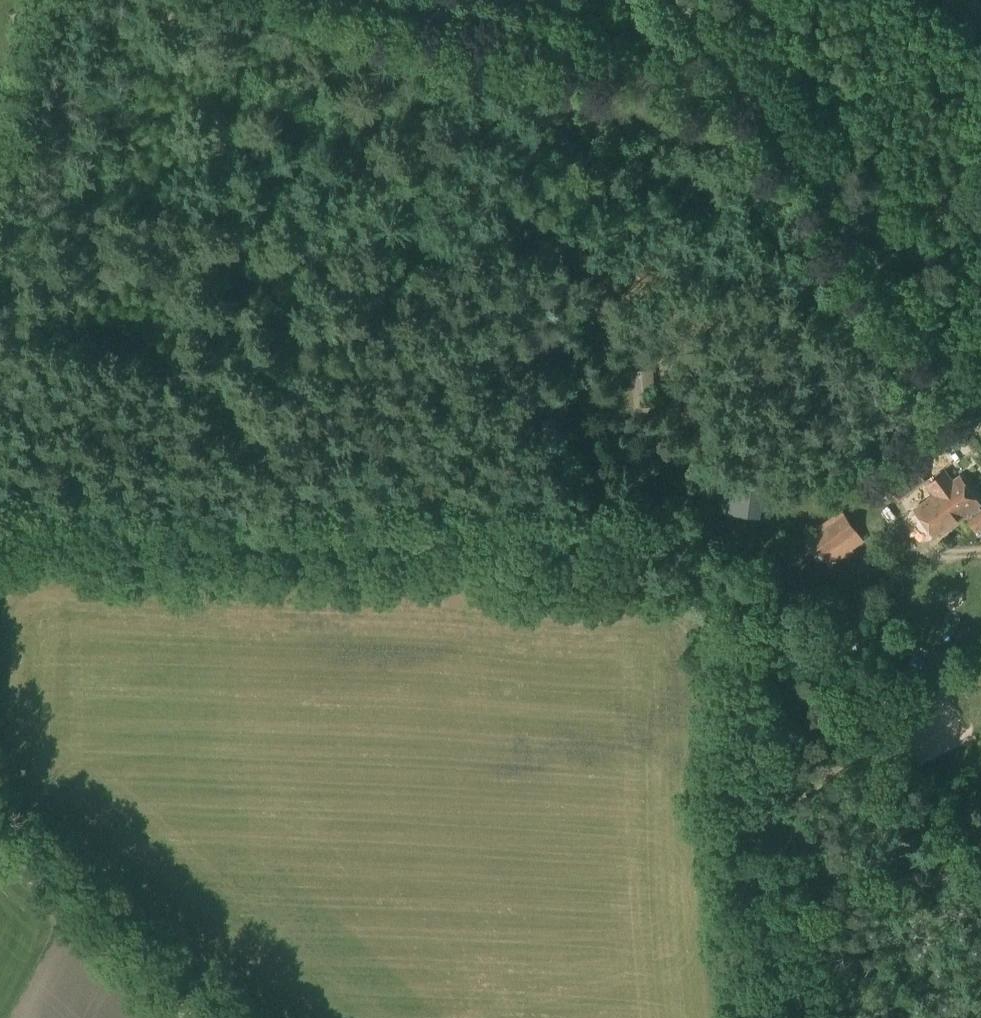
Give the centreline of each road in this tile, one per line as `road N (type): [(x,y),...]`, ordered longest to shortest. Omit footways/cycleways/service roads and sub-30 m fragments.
road 1 (unclassified): [(980,416),(680,0)]
road 2 (track): [(345,0),(701,98),(751,98)]
road 3 (track): [(195,1017),(0,847)]

